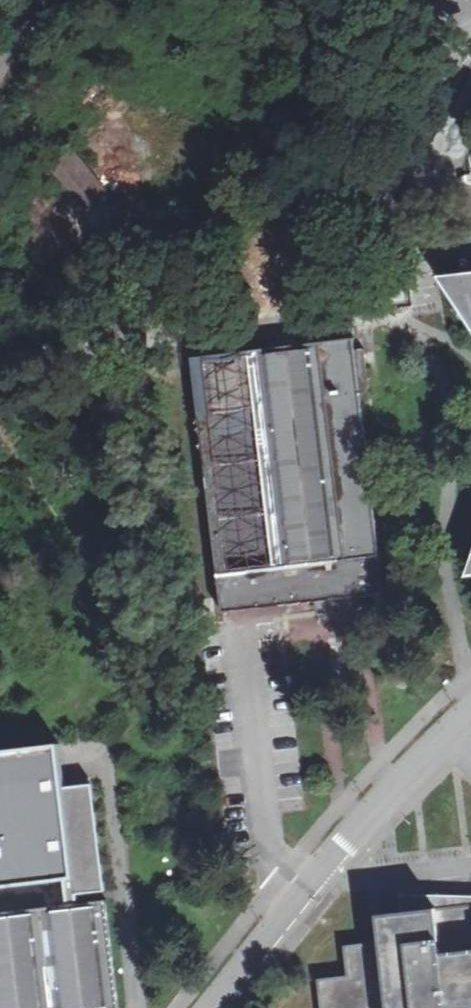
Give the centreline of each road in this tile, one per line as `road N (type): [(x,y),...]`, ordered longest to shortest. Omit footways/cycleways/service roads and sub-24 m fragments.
road 1 (tertiary): [(214,1007),(293,907),(470,712)]

